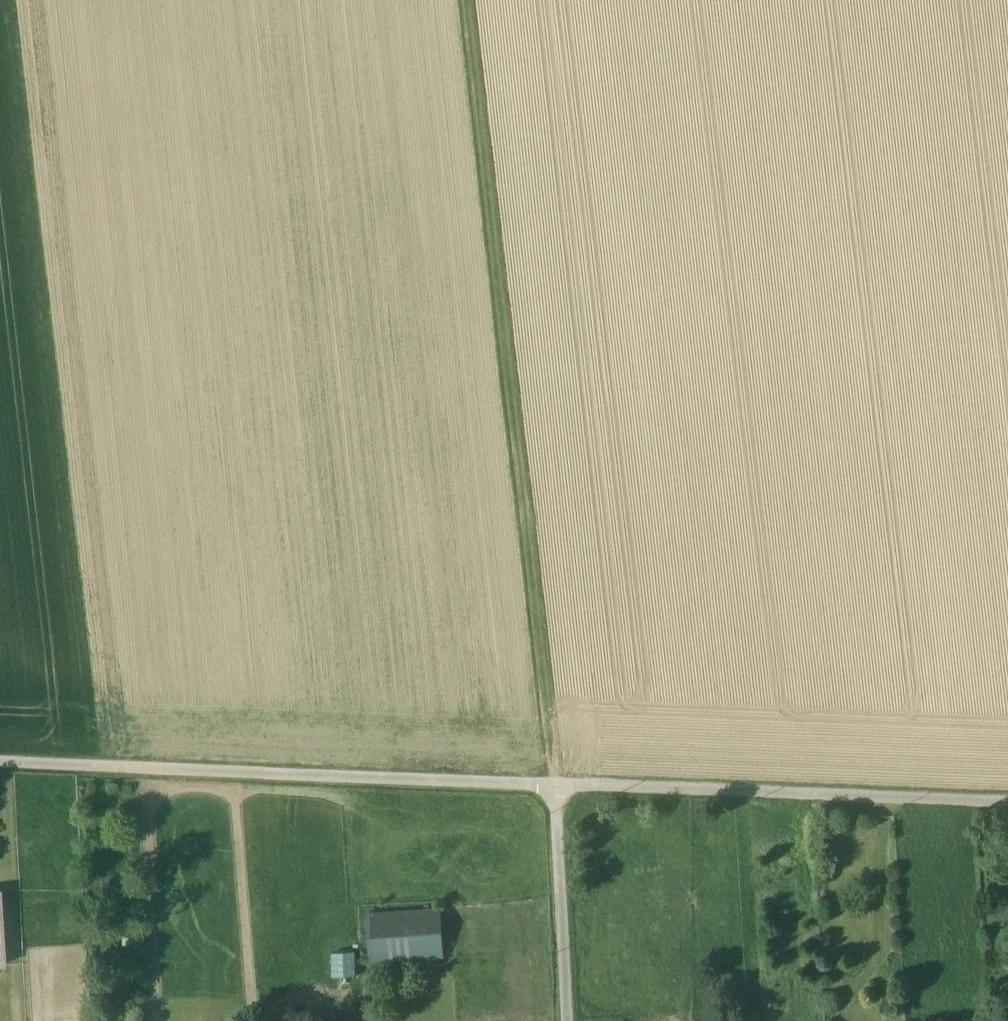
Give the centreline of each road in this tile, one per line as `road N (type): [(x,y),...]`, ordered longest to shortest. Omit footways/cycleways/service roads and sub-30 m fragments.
road 1 (track): [(556,786),(468,0)]
road 2 (track): [(0,763),(556,786)]
road 3 (track): [(556,786),(1007,804)]
road 4 (residential): [(568,1020),(556,786)]

